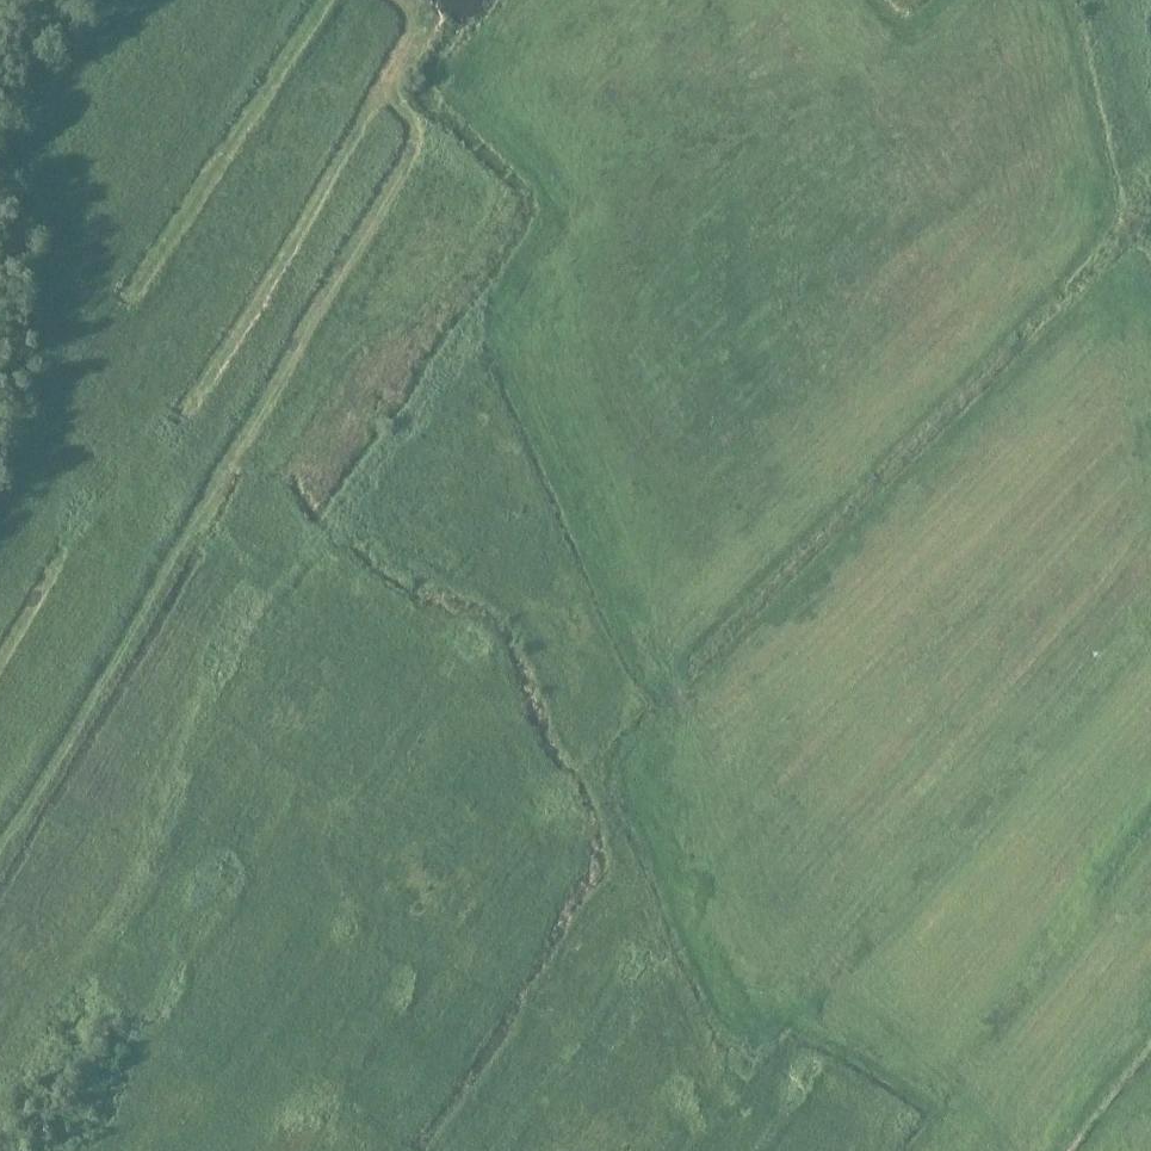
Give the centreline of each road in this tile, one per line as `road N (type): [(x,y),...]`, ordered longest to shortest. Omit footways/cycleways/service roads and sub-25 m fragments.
road 1 (track): [(413,135),(410,153),(257,411),(155,609),(0,861)]

